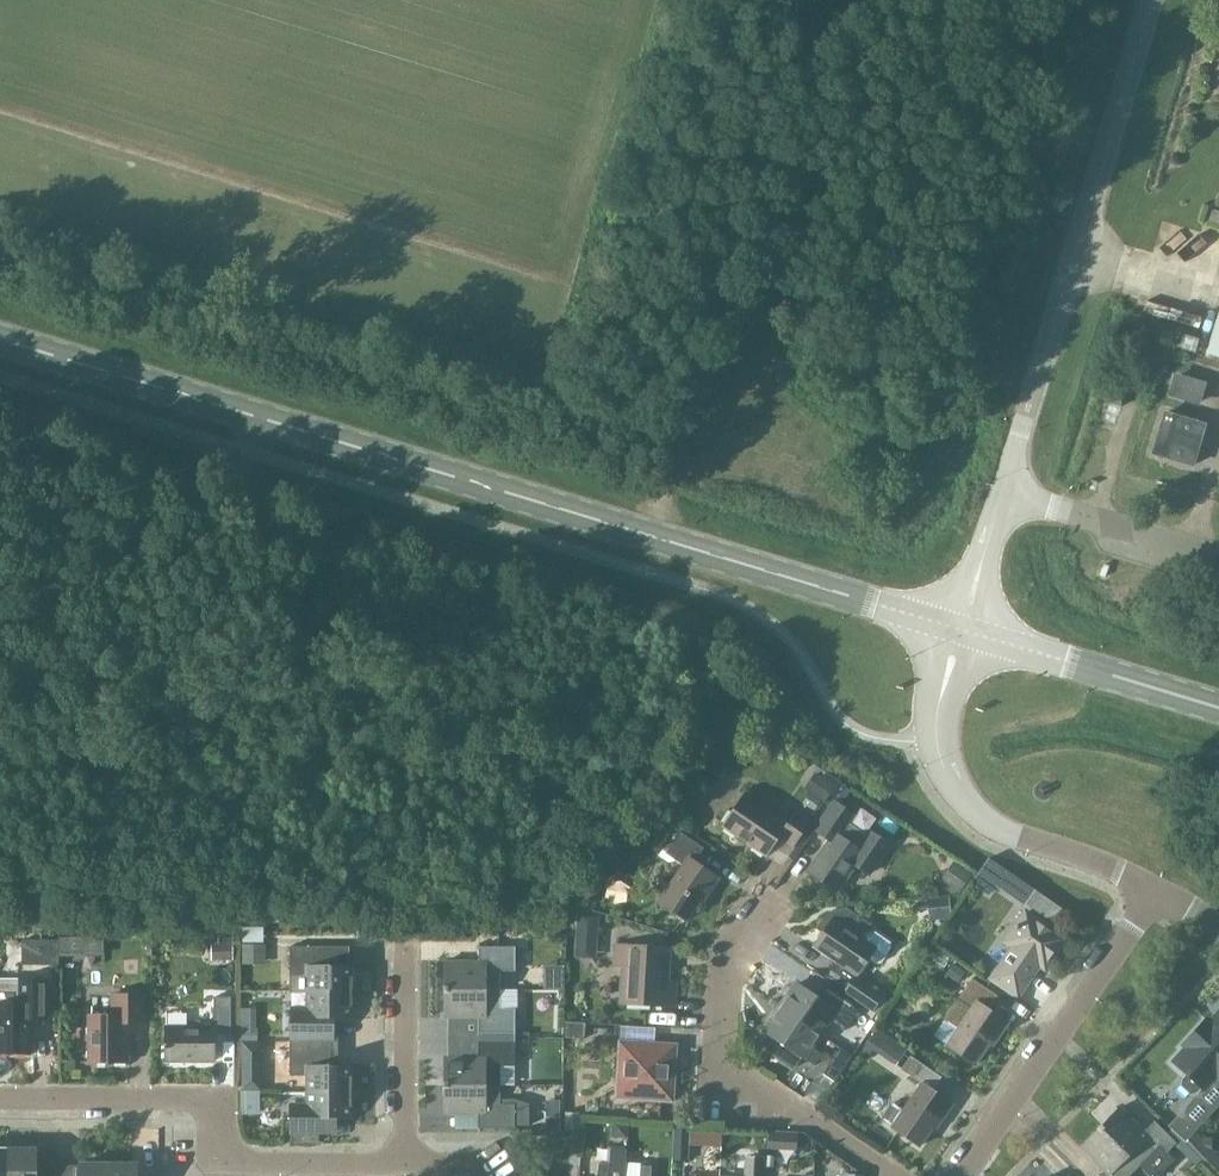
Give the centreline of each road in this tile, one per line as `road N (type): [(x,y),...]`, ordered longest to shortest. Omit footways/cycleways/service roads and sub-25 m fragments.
road 1 (secondary): [(947,625),(0,339)]
road 2 (unclassified): [(1003,492),(1151,0)]
road 3 (residential): [(406,1163),(222,1163),(217,1098),(0,1099)]
road 4 (residential): [(897,1175),(763,1087),(716,1080),(724,954),(764,892)]
road 5 (residential): [(963,1175),(1158,890)]
road 6 (residential): [(1158,890),(1005,831),(974,810),(938,750),(943,690)]
road 7 (secondary): [(1218,707),(976,633)]
road 8 (residential): [(406,1163),(407,937)]
road 9 (unclassified): [(1218,555),(1003,492)]

